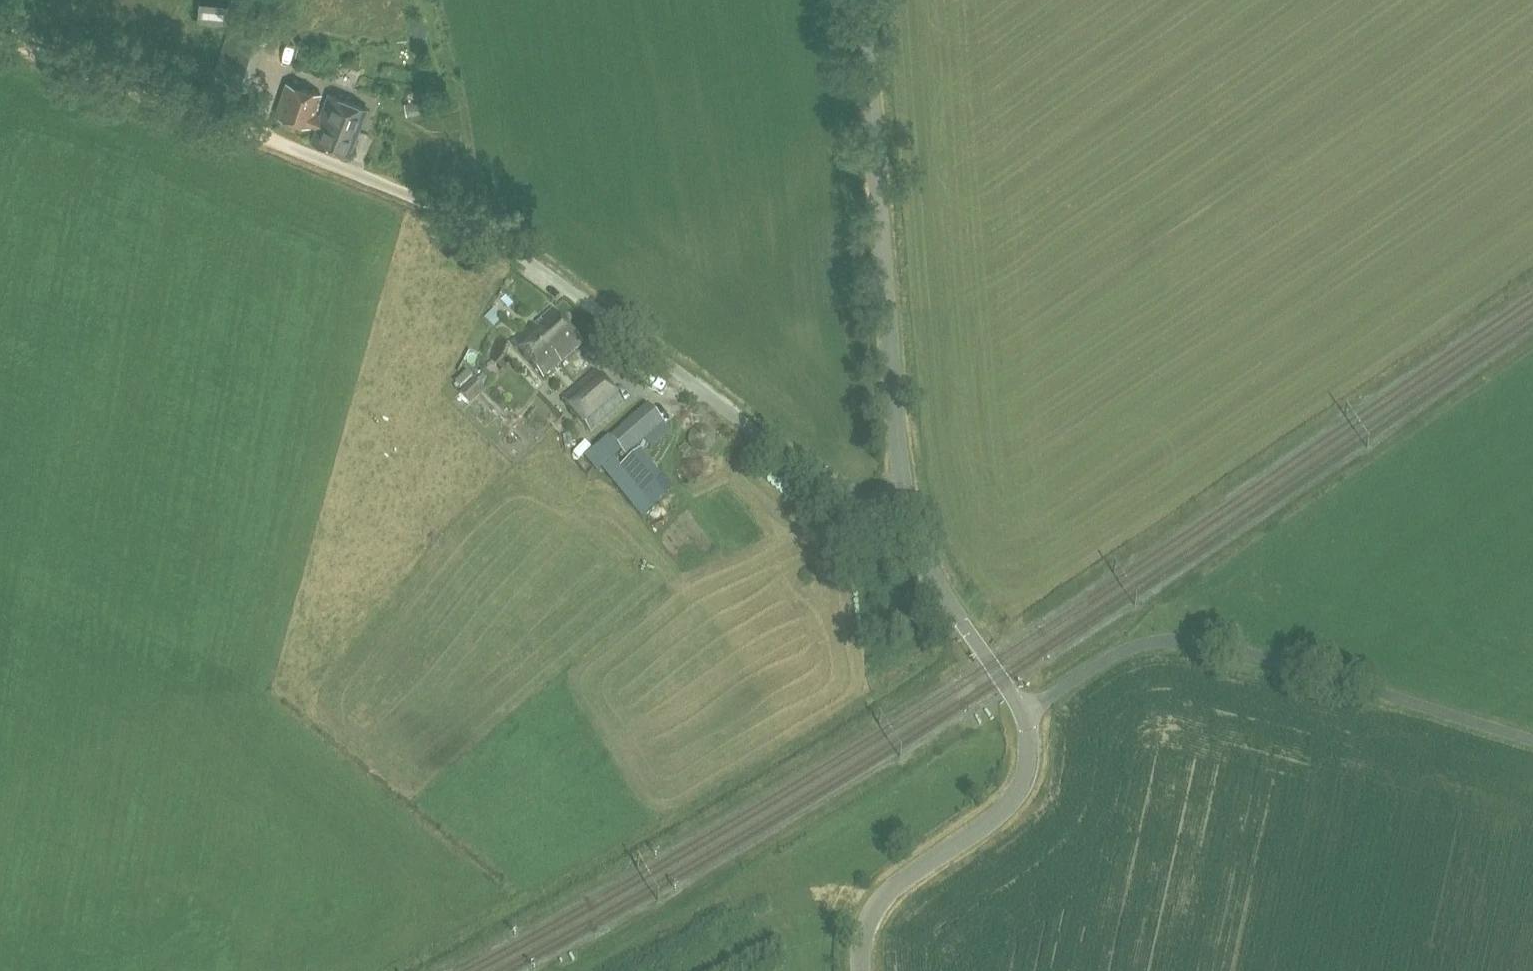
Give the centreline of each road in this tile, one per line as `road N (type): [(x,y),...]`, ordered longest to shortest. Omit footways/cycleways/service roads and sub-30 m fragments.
road 1 (unclassified): [(905,504),(849,501),(575,292),(484,233),(231,123)]
road 2 (unclassified): [(1532,743),(1178,640),(1129,649),(1025,712)]
road 3 (unclassified): [(905,504),(863,0)]
road 4 (unclassified): [(860,970),(862,928),(885,892),(1002,811),(1021,786),(1030,737),(1025,712)]
road 5 (track): [(231,123),(0,40)]
road 6 (unclassified): [(1025,712),(936,579),(905,504)]

